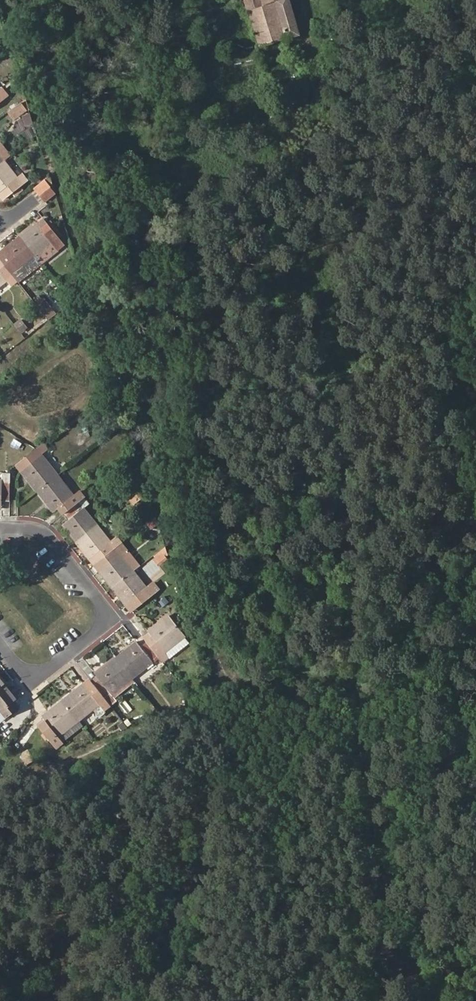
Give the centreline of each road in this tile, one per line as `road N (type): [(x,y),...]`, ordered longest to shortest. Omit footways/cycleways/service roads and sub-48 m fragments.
road 1 (residential): [(0,530),(51,538),(106,614),(35,679),(0,647)]

